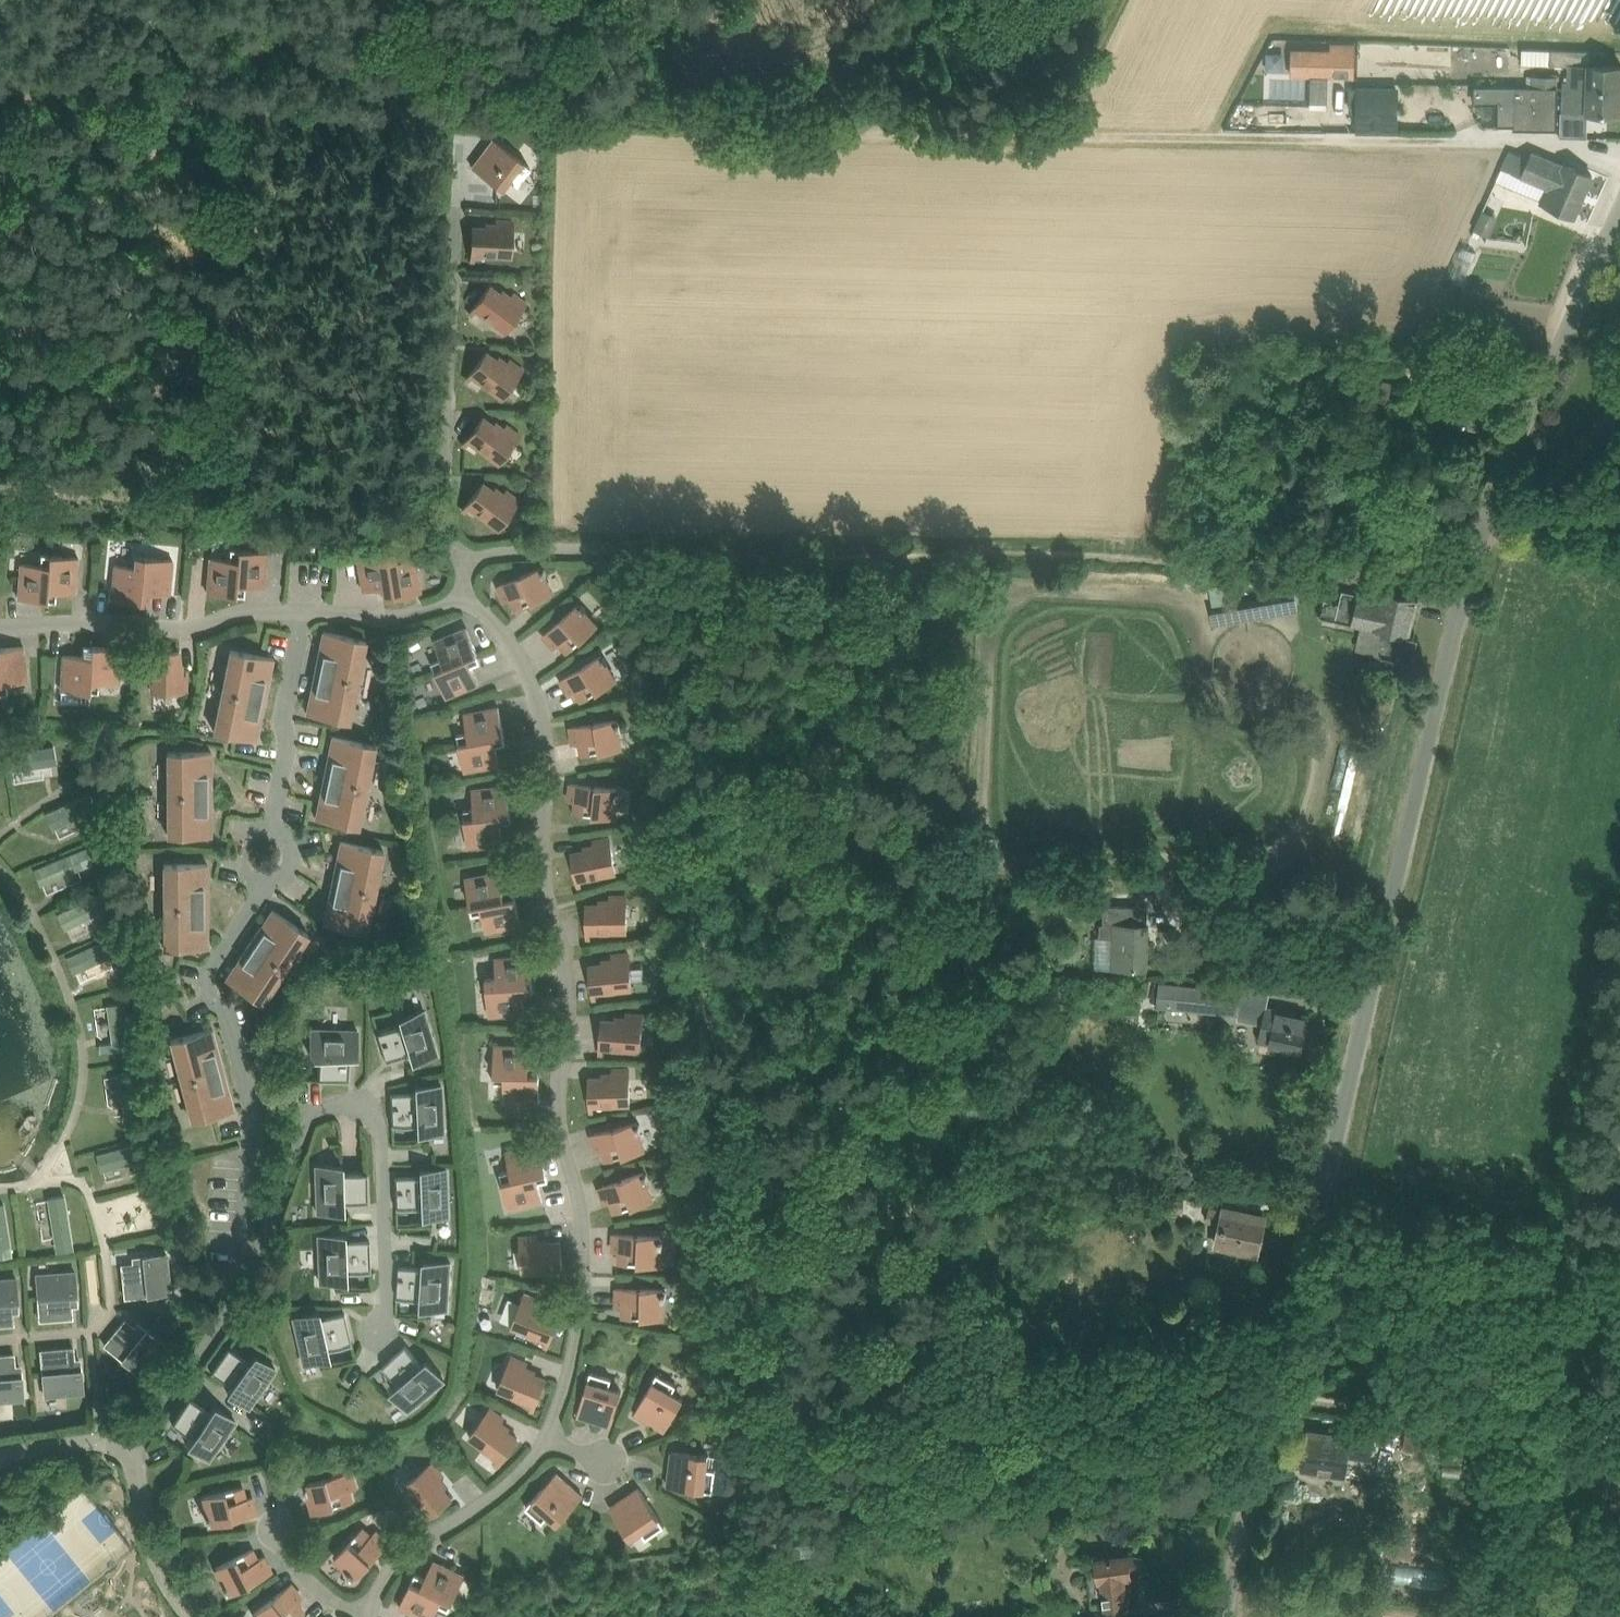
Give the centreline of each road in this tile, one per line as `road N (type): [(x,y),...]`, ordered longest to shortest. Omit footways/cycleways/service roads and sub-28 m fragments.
road 1 (track): [(0,97),(234,100),(364,116),(512,111),(609,124),(1096,141),(1559,143),(1619,168)]
road 2 (unclassified): [(1225,1616),(1467,577),(1507,460),(1619,209)]
road 3 (track): [(1467,577),(1428,567),(628,551)]
road 4 (track): [(1276,1397),(1619,1442)]
road 5 (track): [(870,133),(934,0)]

